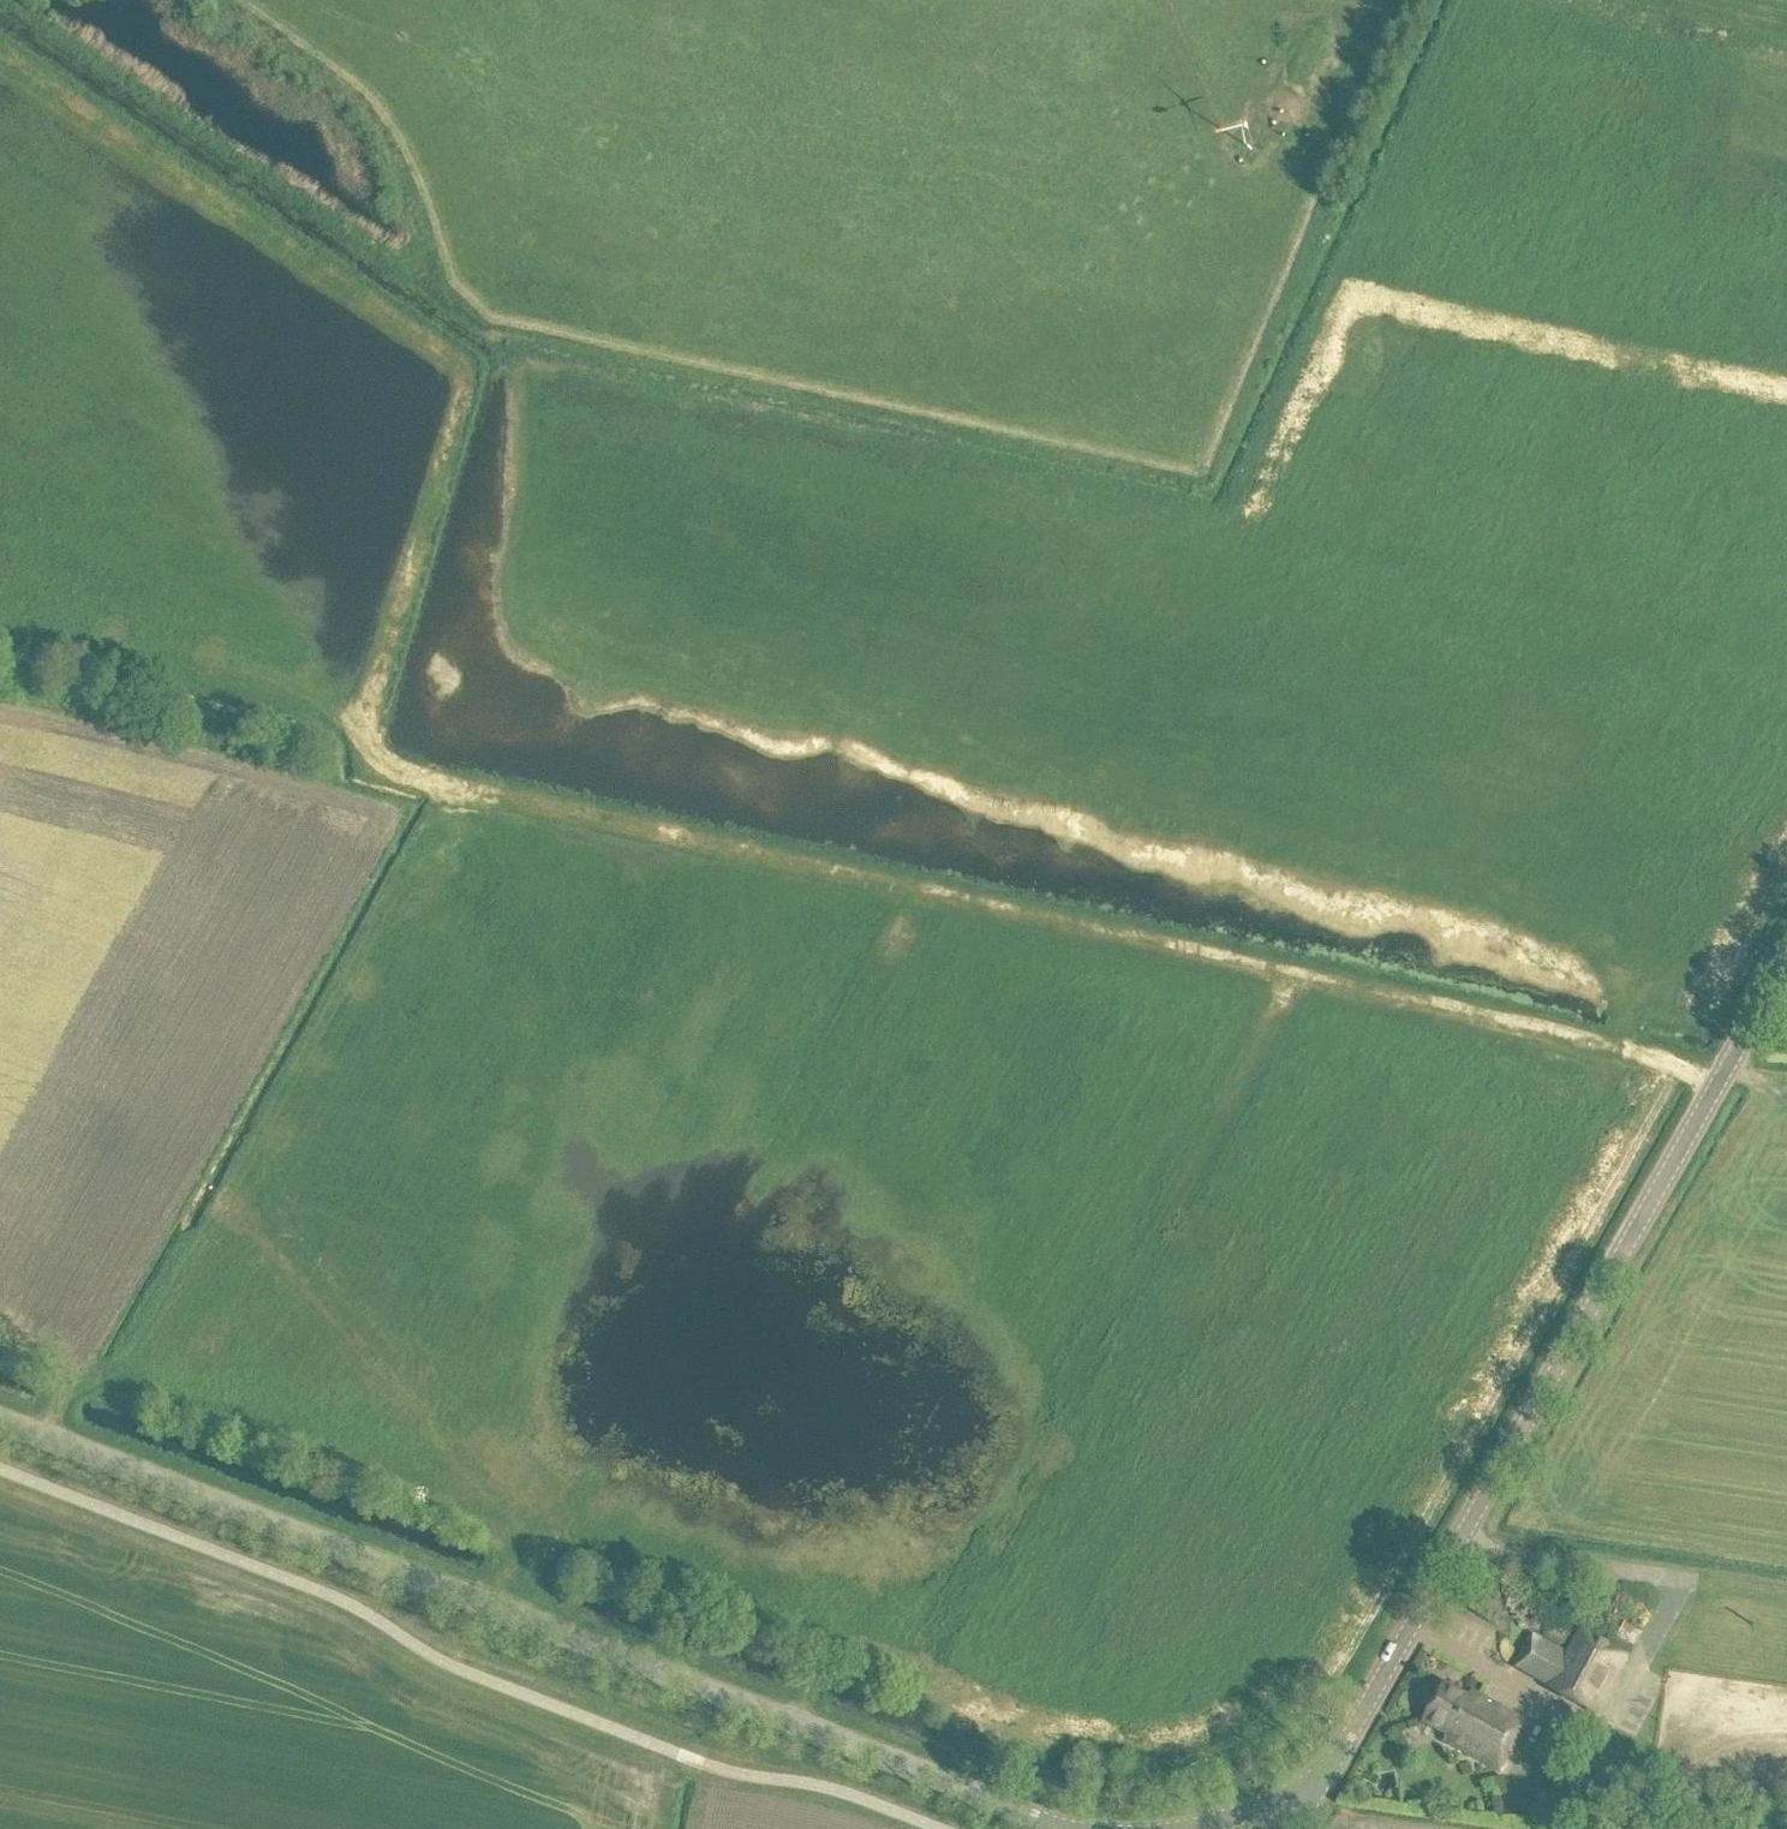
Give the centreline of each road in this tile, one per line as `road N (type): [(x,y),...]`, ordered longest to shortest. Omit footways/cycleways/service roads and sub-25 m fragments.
road 1 (unclassified): [(1050,1828),(0,1421)]
road 2 (tertiary): [(1321,1776),(1786,958)]
road 3 (unclassified): [(1321,1776),(1265,1809),(1189,1828)]

